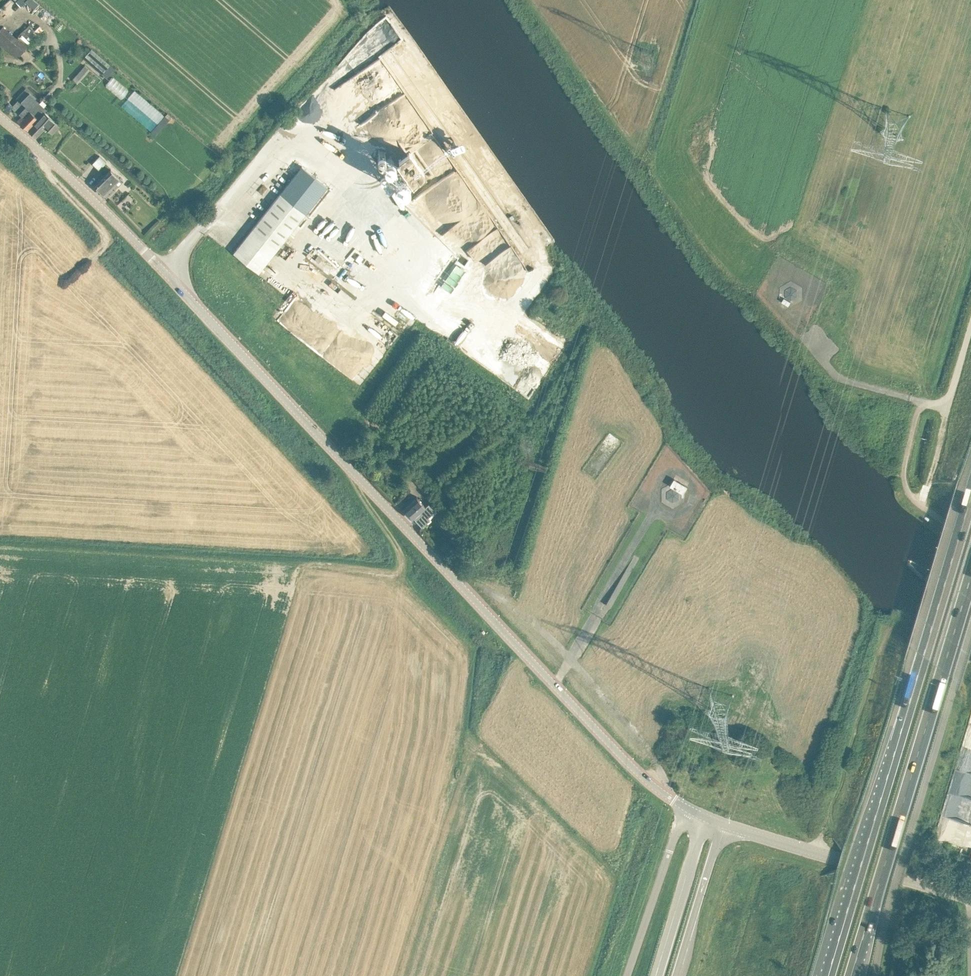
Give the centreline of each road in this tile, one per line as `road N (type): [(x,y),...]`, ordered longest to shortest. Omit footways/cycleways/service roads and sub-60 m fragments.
road 1 (tertiary): [(685,807),(624,759),(182,288),(0,117)]
road 2 (motorway): [(970,497),(828,975)]
road 3 (motorway): [(852,975),(970,576)]
road 4 (unclassified): [(818,854),(888,624),(900,627)]
road 5 (unclassified): [(626,975),(685,807)]
road 6 (track): [(970,543),(905,485),(923,403)]
road 7 (motorway): [(706,817),(660,975)]
road 8 (tertiary): [(970,898),(818,854)]
road 9 (motorway): [(678,975),(721,823)]

